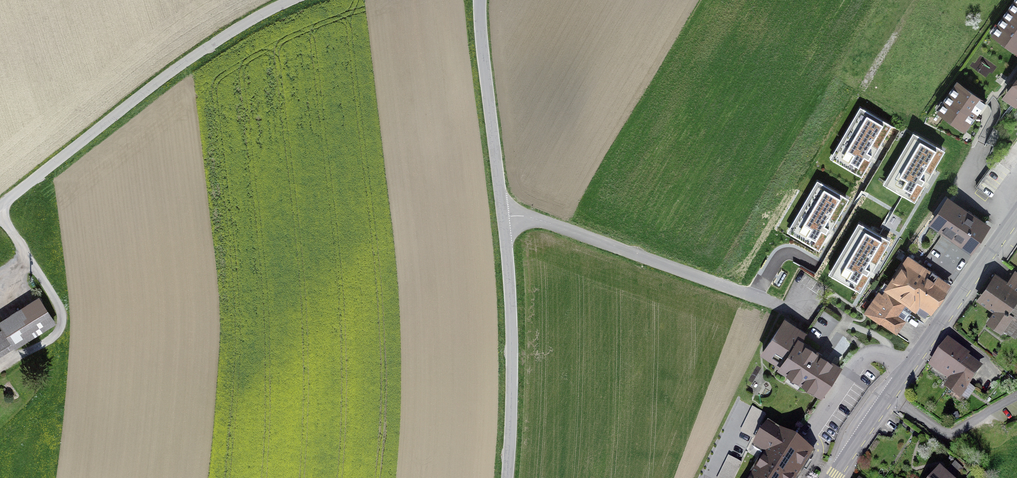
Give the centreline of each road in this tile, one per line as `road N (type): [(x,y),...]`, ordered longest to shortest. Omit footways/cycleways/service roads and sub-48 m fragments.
road 1 (residential): [(0,206),(229,35),(298,0)]
road 2 (unclassified): [(502,213),(779,304)]
road 3 (tertiary): [(502,213),(508,477)]
road 4 (primary): [(887,398),(1016,215)]
road 5 (tertiary): [(477,0),(502,213)]
road 6 (residential): [(1016,397),(950,432),(887,398)]

